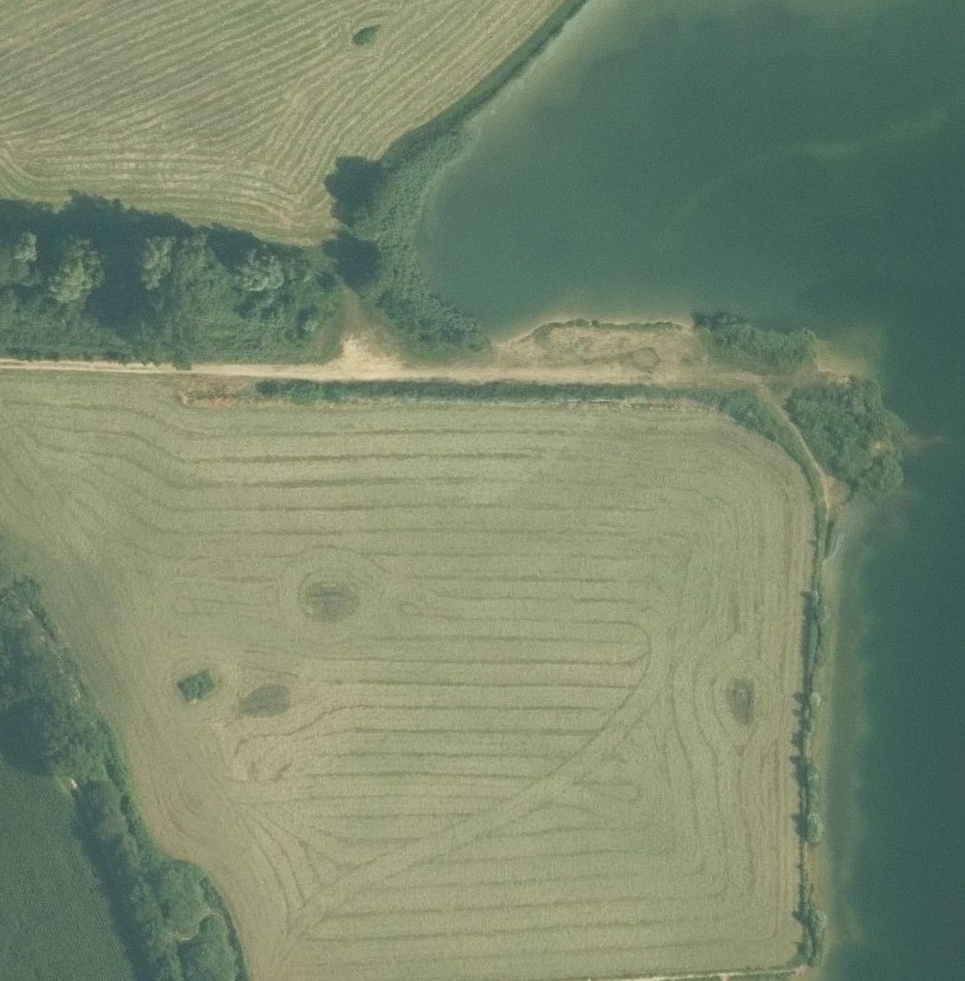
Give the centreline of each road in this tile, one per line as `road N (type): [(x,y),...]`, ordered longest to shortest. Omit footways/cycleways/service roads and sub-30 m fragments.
road 1 (track): [(152,929),(94,771),(40,562),(0,494)]
road 2 (track): [(0,363),(145,365)]

